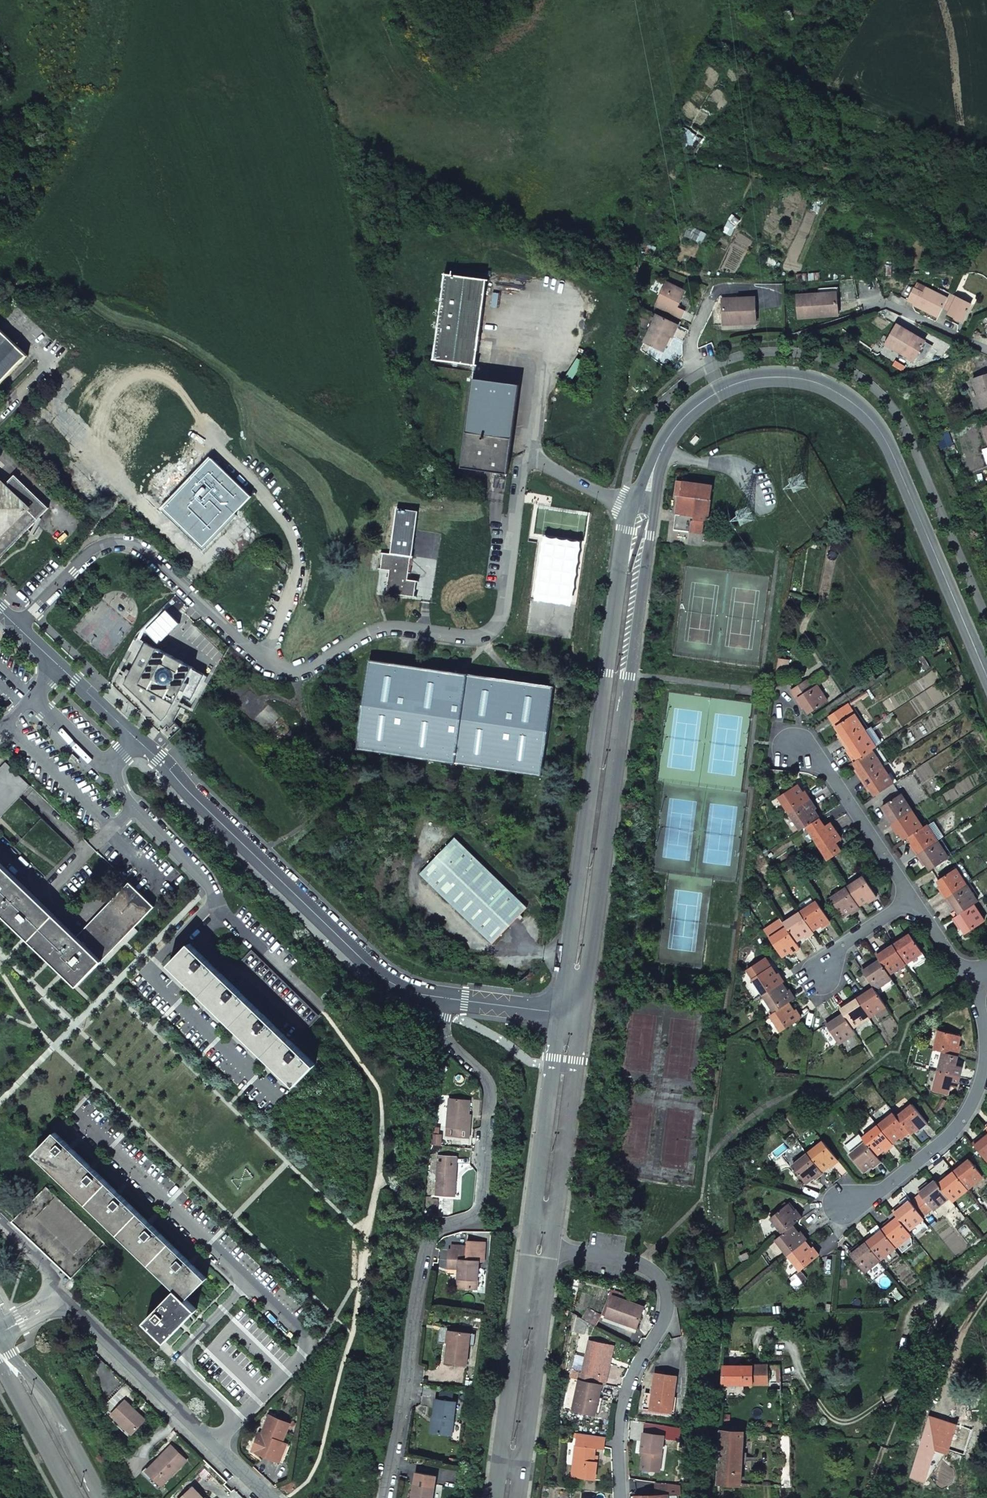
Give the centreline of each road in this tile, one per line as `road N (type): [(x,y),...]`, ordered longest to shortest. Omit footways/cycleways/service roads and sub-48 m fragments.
road 1 (residential): [(18,627),(97,548),(113,543),(141,549),(284,673),(304,672),(368,635),(473,639),(496,622),(523,459),(629,505)]
road 2 (residential): [(386,1497),(426,1233),(480,1214),(498,1083),(444,1031),(444,998)]
road 3 (tertiary): [(986,672),(878,427),(846,398),(805,379),(761,376),(707,400),(666,438)]
road 4 (tertiary): [(629,505),(559,1012)]
road 5 (residential): [(444,998),(382,974),(61,668)]
road 6 (tertiary): [(584,1015),(655,511)]
road 7 (residential): [(620,1497),(626,1389),(670,1327),(671,1308),(647,1267),(553,1240)]
road 8 (residential): [(986,1266),(926,1331),(899,1393),(848,1423),(822,1408),(790,1345),(771,1332)]
road 9 (residential): [(52,1302),(72,1305),(272,1497)]
road 10 (residential): [(979,979),(986,1053),(968,1113),(884,1190),(846,1203)]
road 11 (tertiary): [(553,1240),(584,1015)]
road 12 (tertiary): [(559,1012),(528,1236)]
road 13 (residential): [(913,899),(821,762),(794,747)]
road 14 (tertiary): [(100,1497),(54,1406),(0,1348)]
road 15 (tertiary): [(524,1468),(544,1308)]
road 16 (tertiary): [(519,1305),(500,1463)]
road 17 (tertiary): [(0,1365),(72,1497)]
road 18 (residential): [(874,303),(986,350)]

